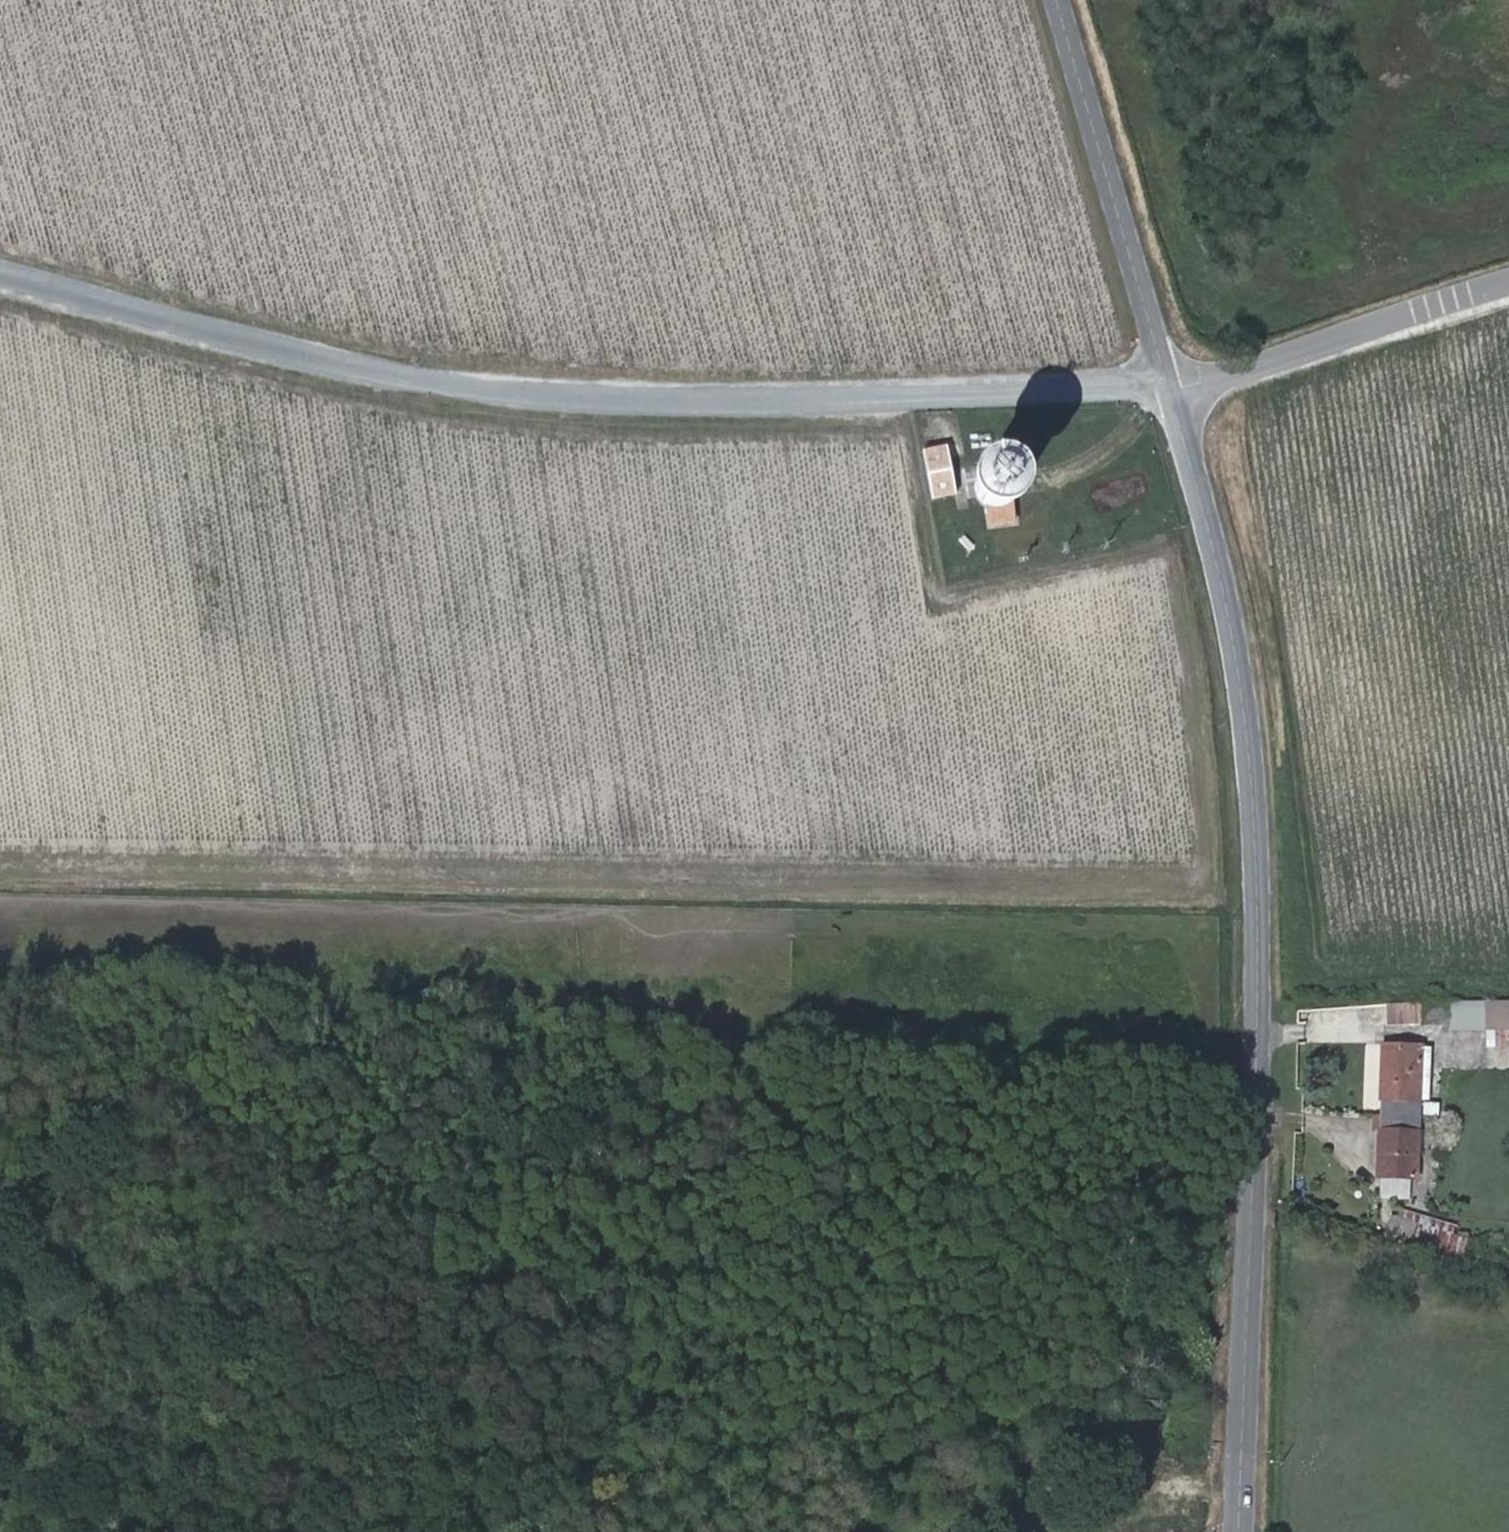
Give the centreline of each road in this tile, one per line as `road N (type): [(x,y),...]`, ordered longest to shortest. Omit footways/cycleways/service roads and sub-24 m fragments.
road 1 (residential): [(1169,385),(564,397),(429,382),(277,349),(0,273)]
road 2 (tertiary): [(1169,385),(1239,664),(1256,825),(1258,1012),(1240,1531)]
road 3 (tertiary): [(1060,0),(1169,385)]
road 4 (residential): [(1508,285),(1169,385)]

